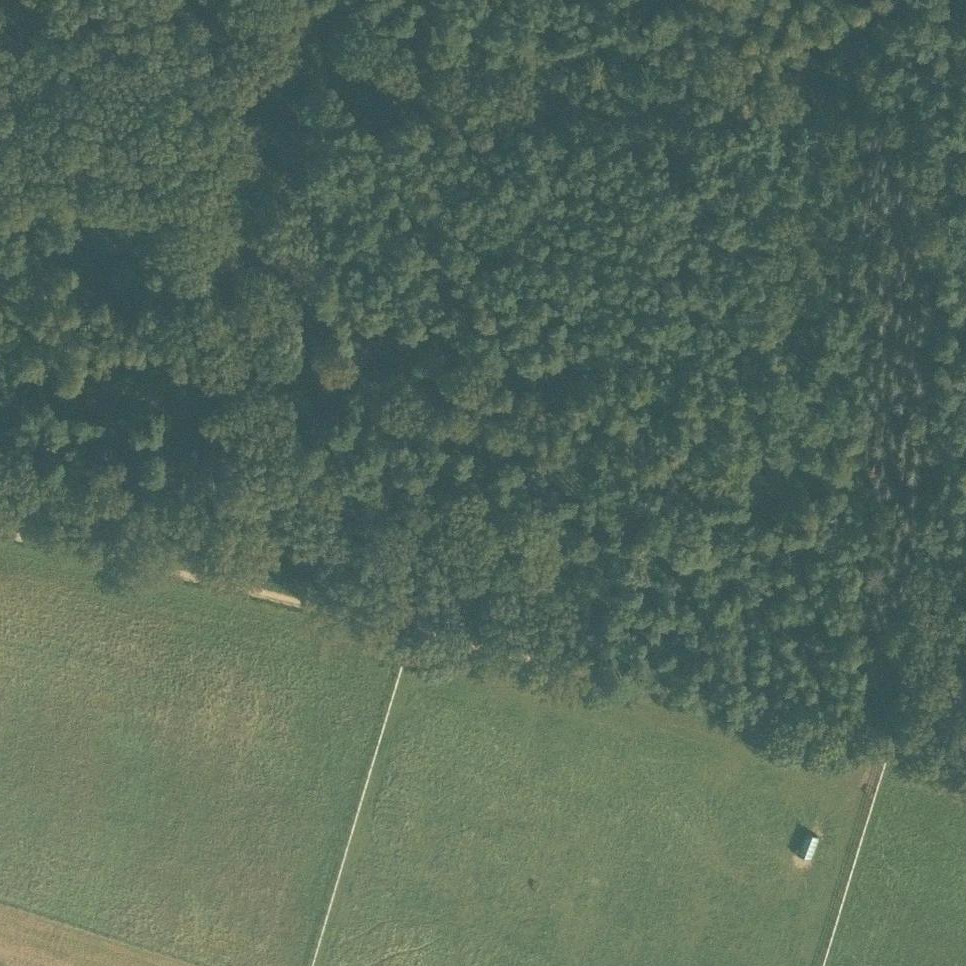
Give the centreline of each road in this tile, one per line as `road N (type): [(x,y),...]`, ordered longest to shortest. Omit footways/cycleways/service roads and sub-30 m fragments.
road 1 (track): [(0,531),(965,760)]

